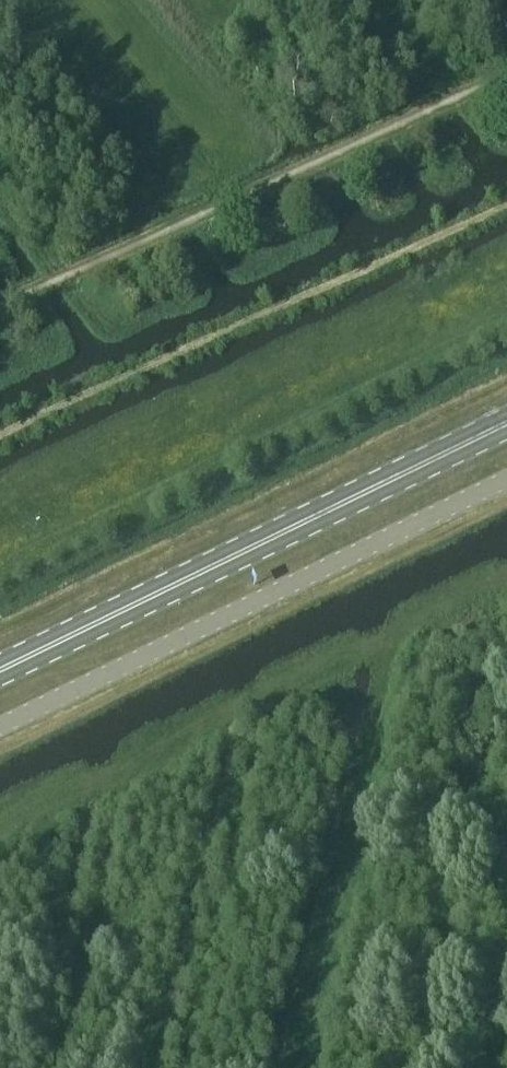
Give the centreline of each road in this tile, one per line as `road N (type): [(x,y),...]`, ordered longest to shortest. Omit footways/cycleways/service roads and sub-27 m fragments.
road 1 (unclassified): [(506,473),(0,722)]
road 2 (primary): [(0,670),(506,423)]

